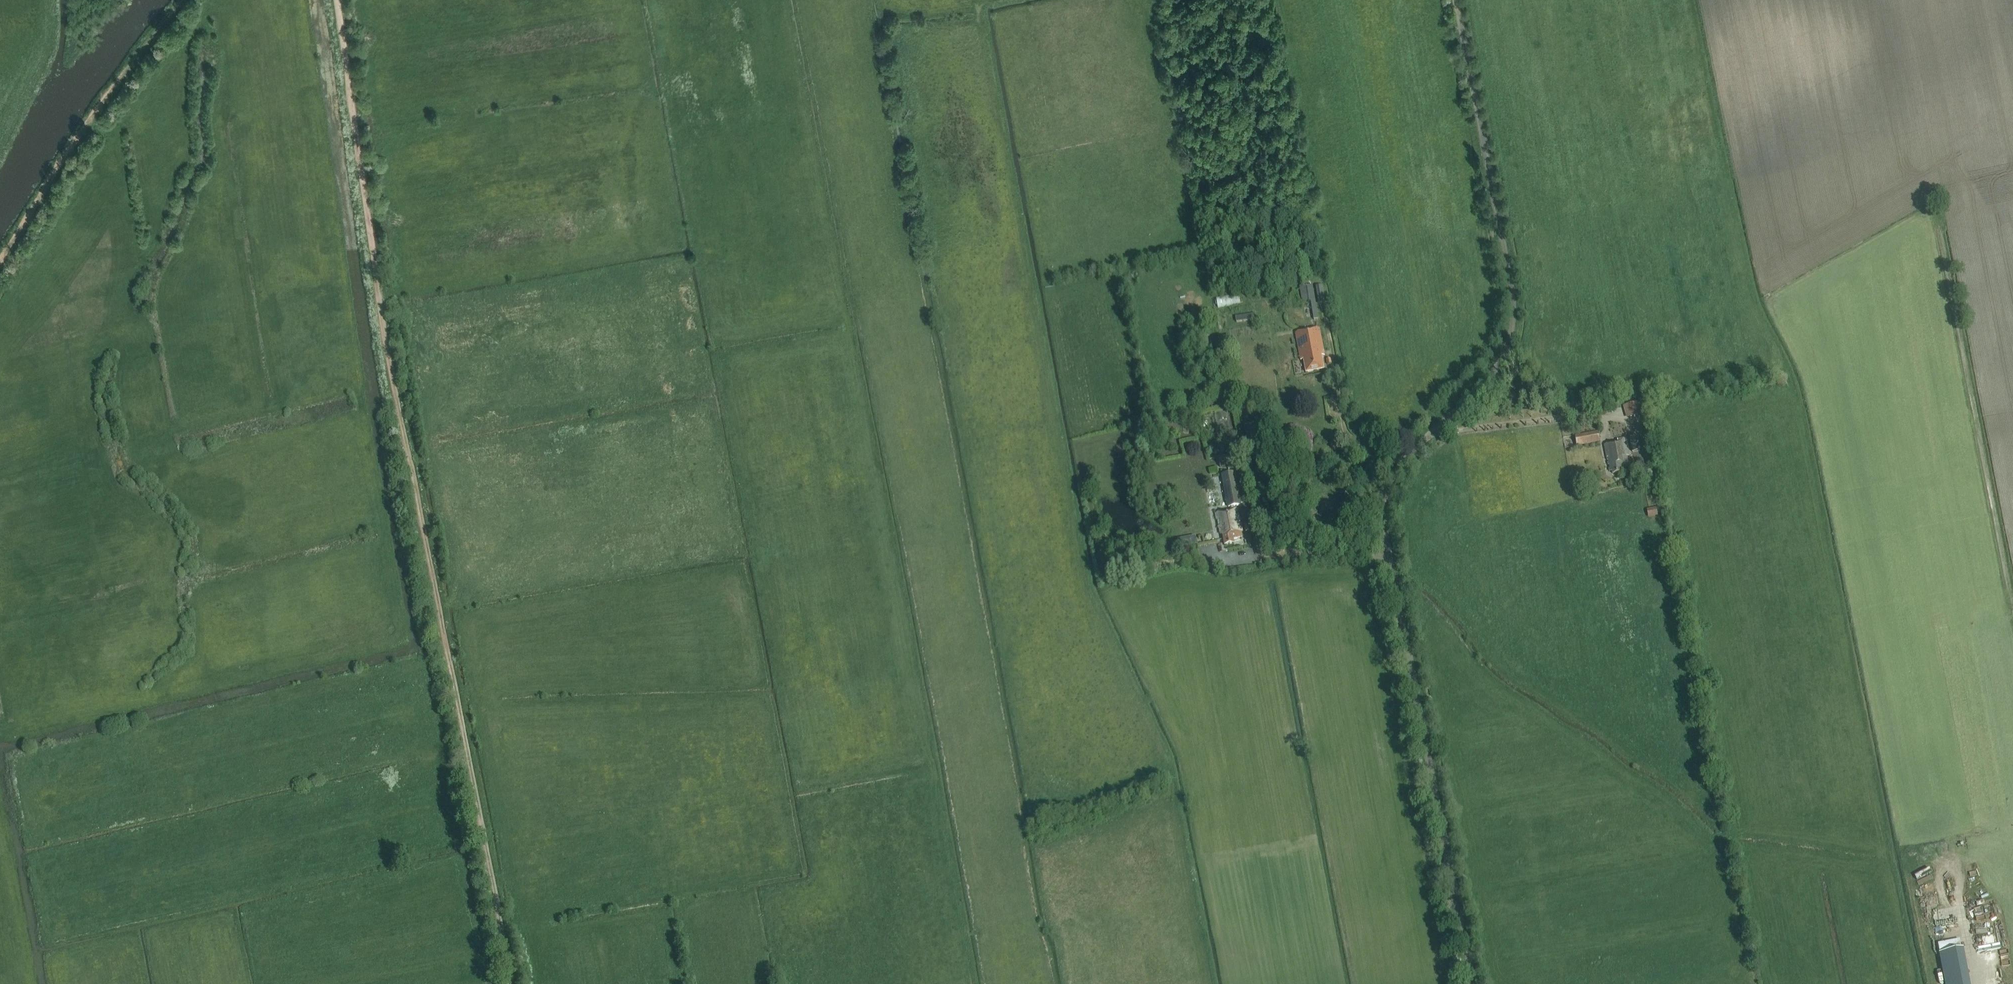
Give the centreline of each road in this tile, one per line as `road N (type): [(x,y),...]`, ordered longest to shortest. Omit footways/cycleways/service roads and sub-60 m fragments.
road 1 (track): [(1470,983),(1387,523),(1401,468),(1489,376),(1510,338),(1509,269),(1457,0)]
road 2 (track): [(511,983),(389,347),(337,0)]
road 3 (track): [(2012,613),(1929,206)]

